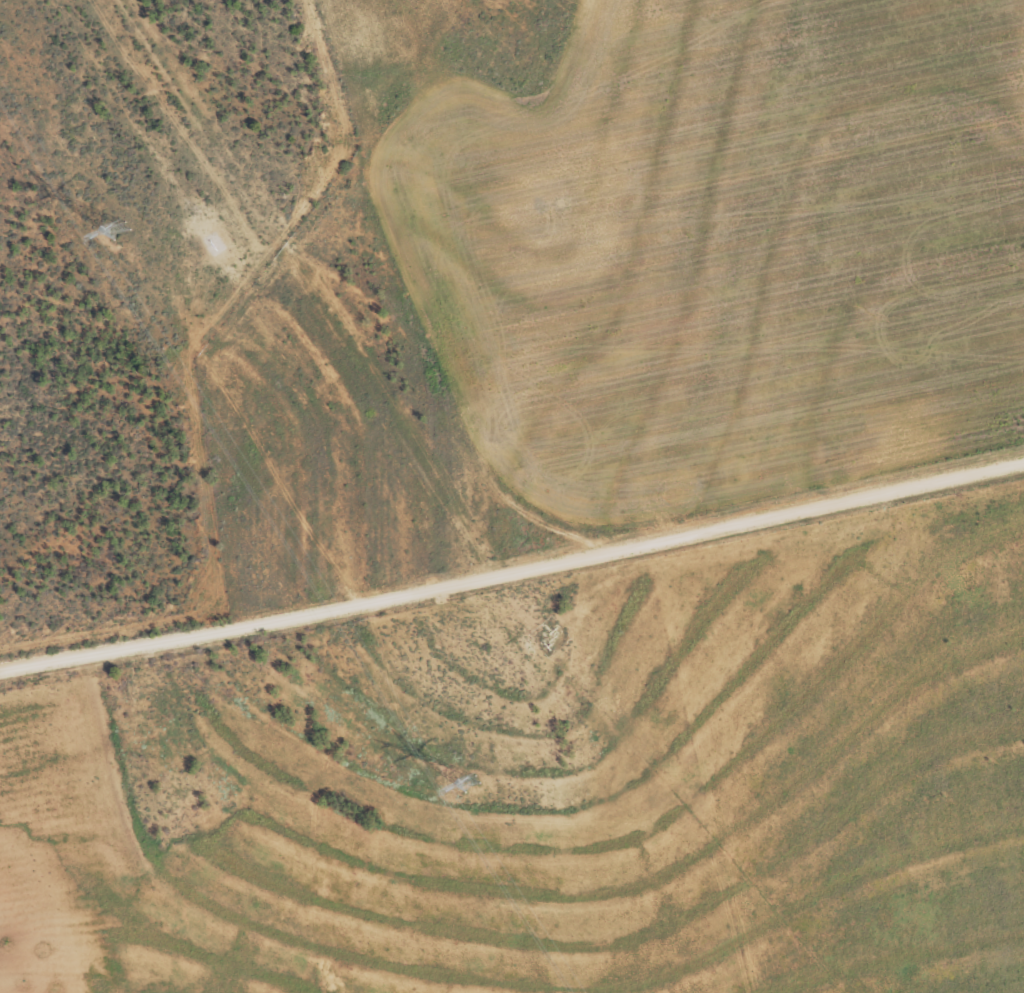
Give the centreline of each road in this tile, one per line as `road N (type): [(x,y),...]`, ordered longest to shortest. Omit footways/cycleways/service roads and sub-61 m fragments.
road 1 (residential): [(0,667),(1023,472)]
road 2 (residential): [(512,567),(309,0)]

